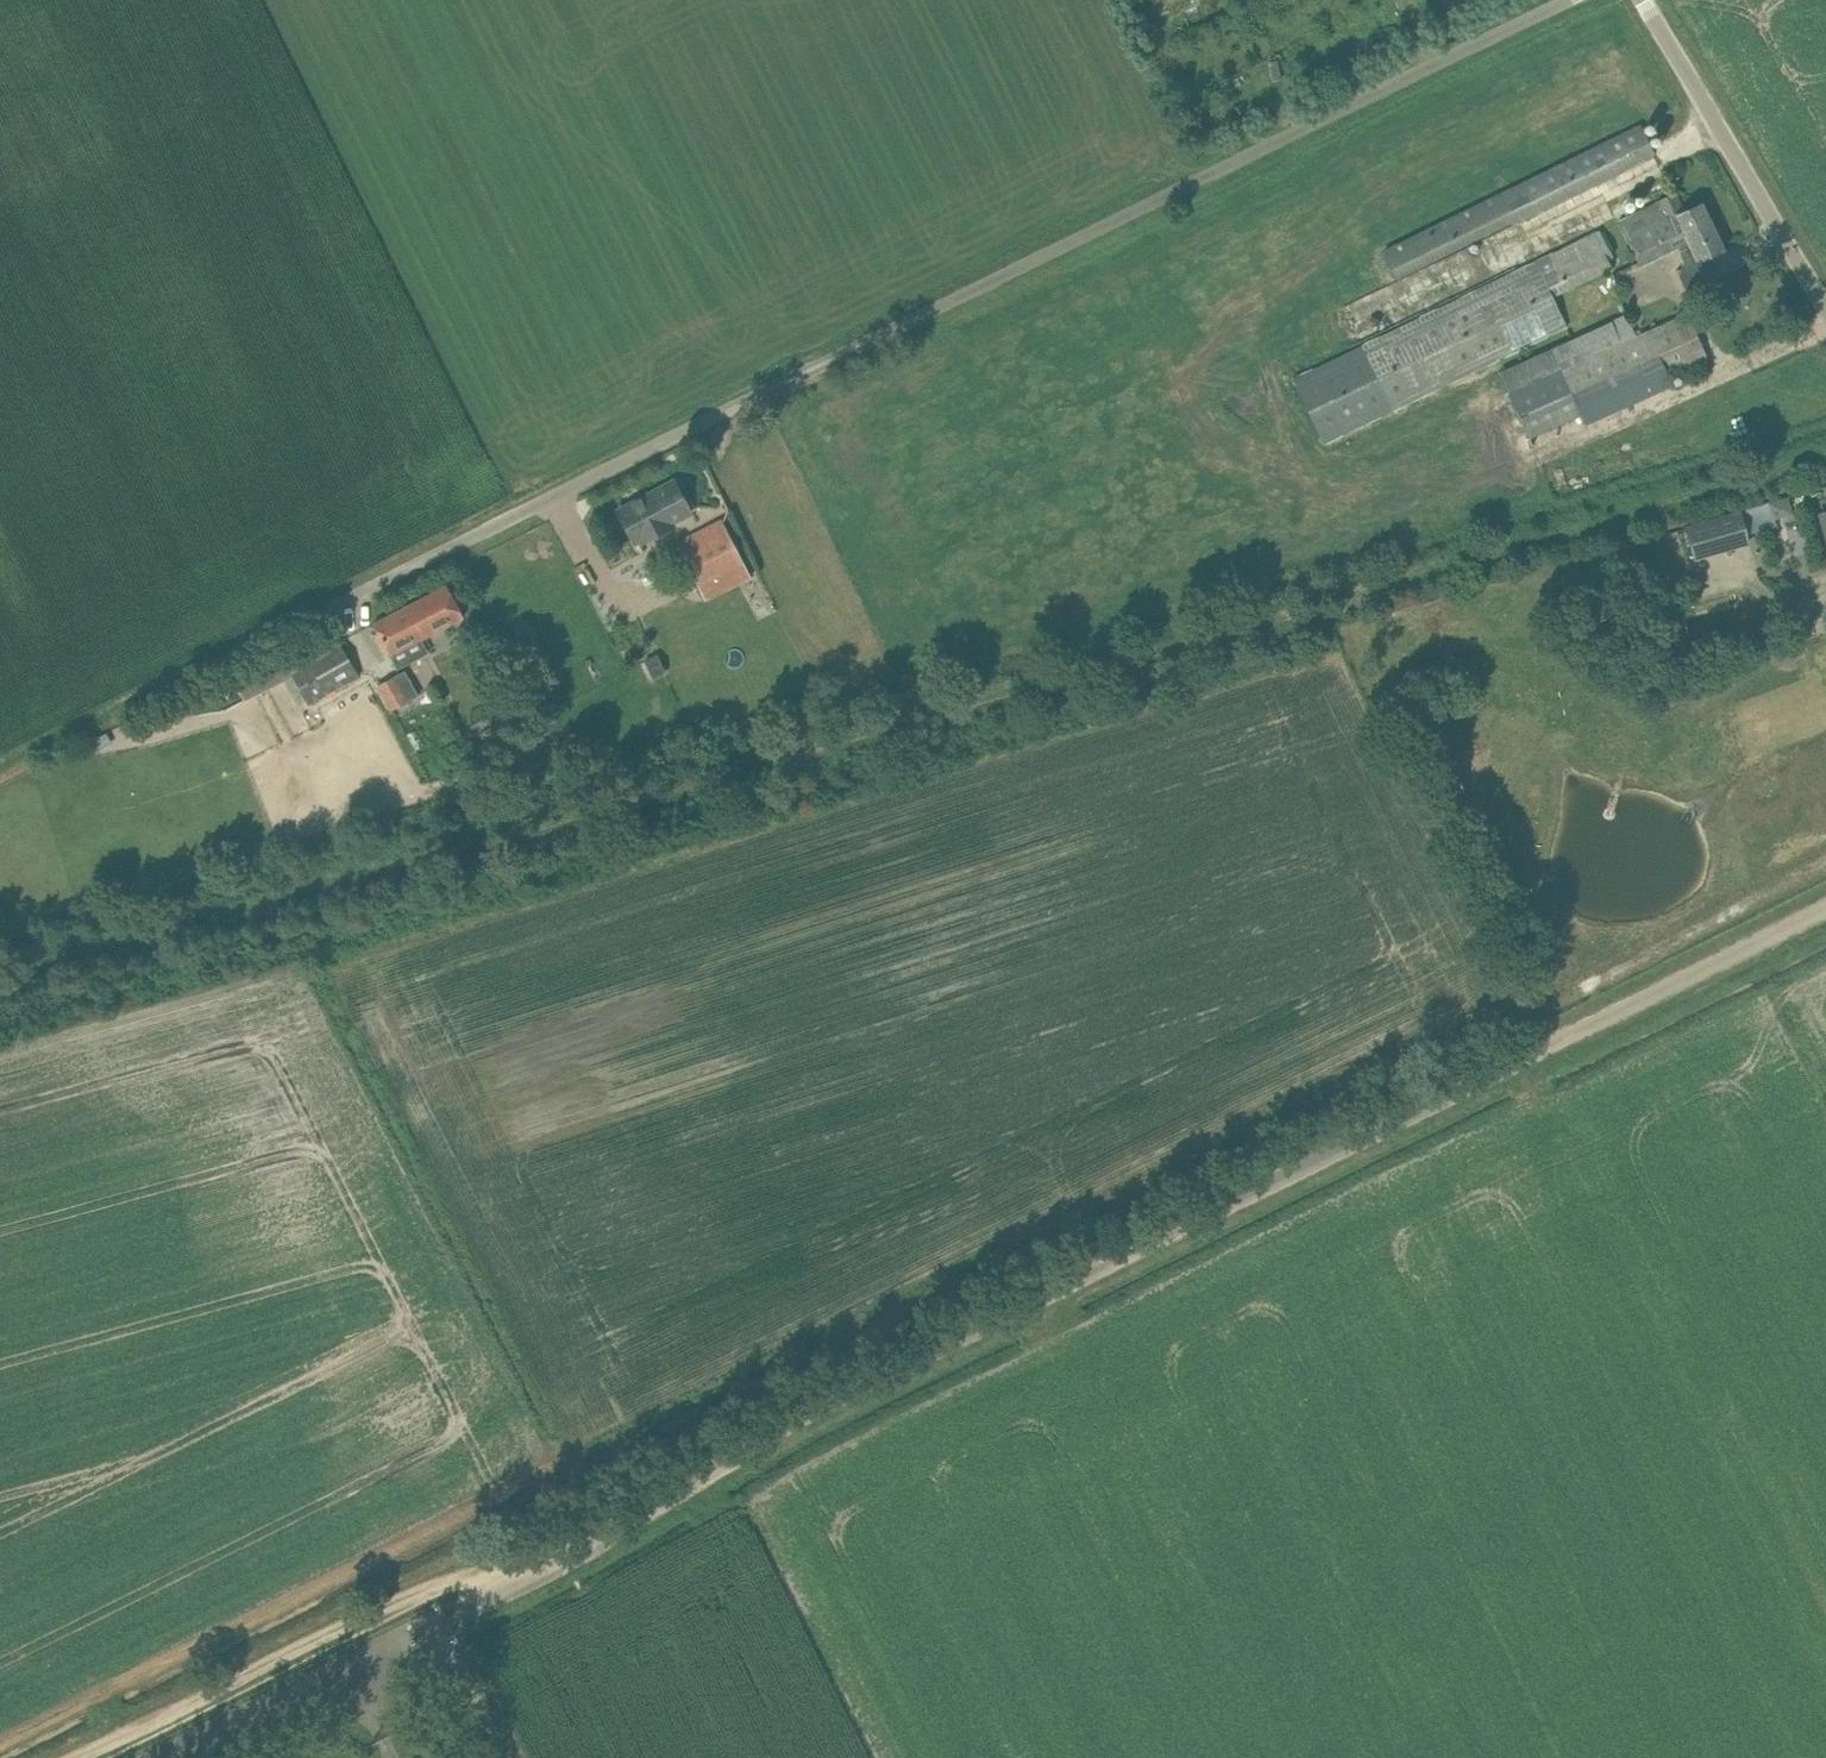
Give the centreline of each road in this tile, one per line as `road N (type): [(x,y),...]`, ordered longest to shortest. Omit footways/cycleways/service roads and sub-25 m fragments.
road 1 (unclassified): [(447,1618),(601,1541),(758,1443),(1825,907)]
road 2 (unclassified): [(334,605),(1564,0)]
road 3 (track): [(84,1757),(446,1580),(515,1584)]
road 4 (unclassified): [(1825,310),(1642,0)]

